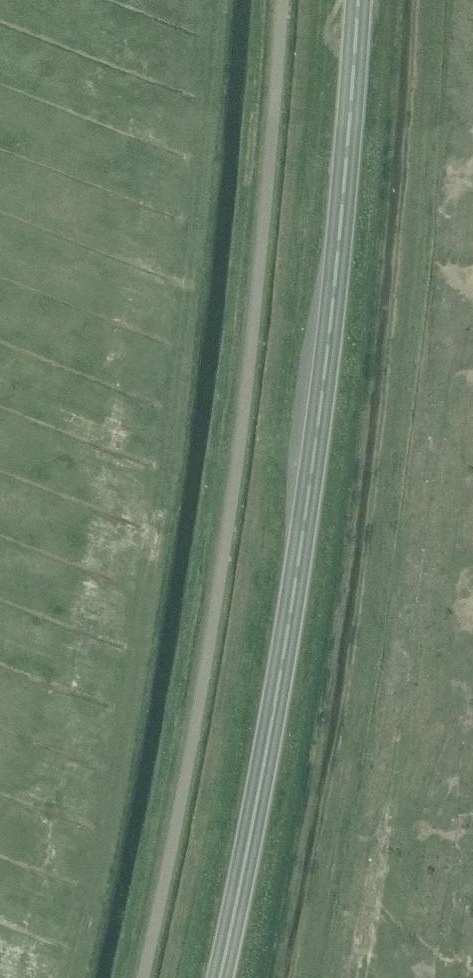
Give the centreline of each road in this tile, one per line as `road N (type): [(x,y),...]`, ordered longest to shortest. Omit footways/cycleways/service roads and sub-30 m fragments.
road 1 (trunk): [(218,977),(280,698),(338,262),(358,0)]
road 2 (unclassified): [(140,977),(191,737),(230,488),(278,0)]

